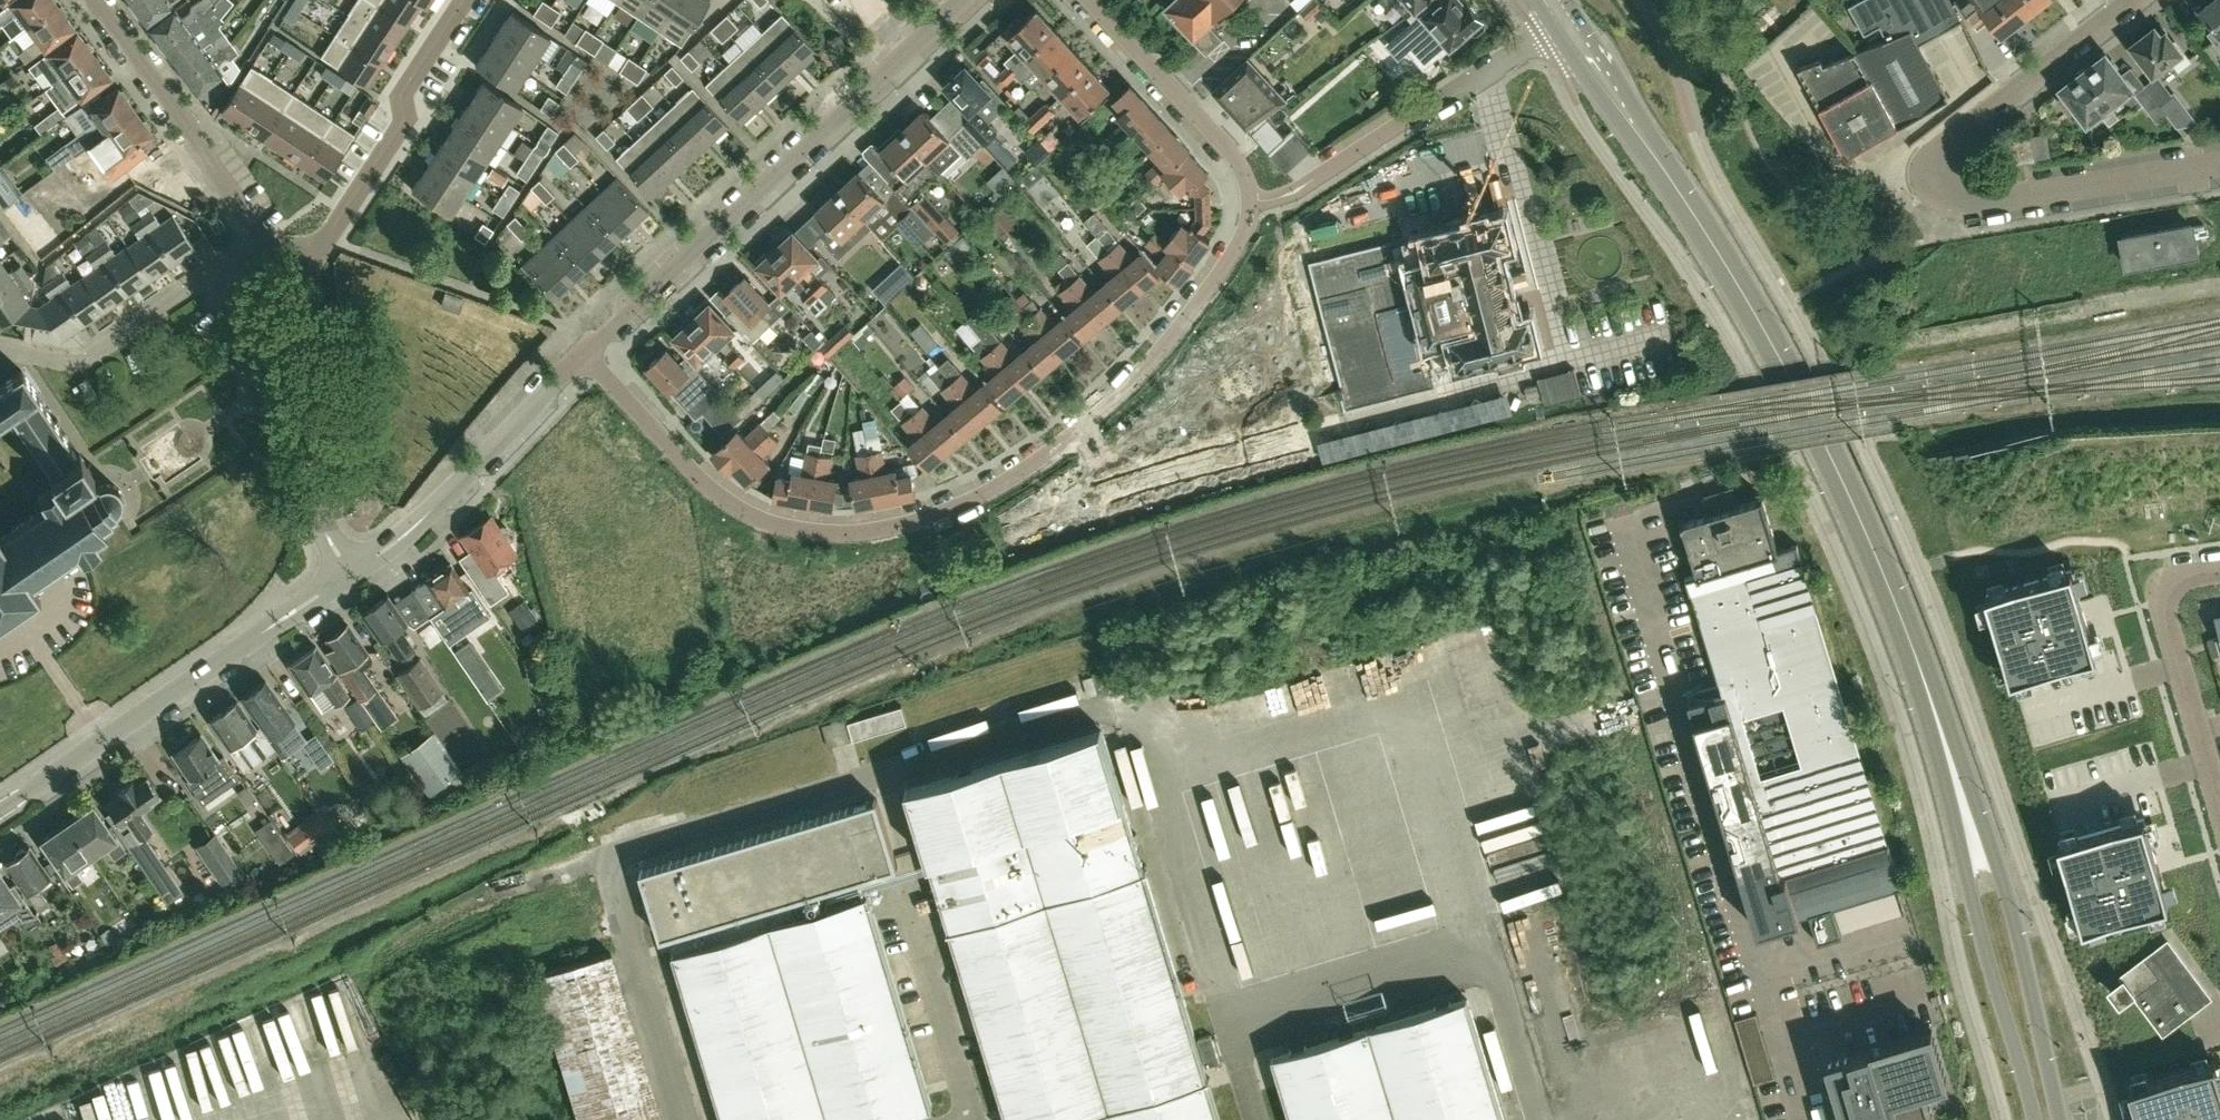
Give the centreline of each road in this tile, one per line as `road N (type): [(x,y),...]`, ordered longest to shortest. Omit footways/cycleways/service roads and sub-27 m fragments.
road 1 (residential): [(584,355),(697,479),(738,508),(832,535),(923,521),(1016,476),(1128,386),(1225,268),(1252,204)]
road 2 (secondary): [(2047,1119),(1929,698),(1777,351)]
road 3 (residential): [(584,355),(963,0)]
road 4 (residential): [(0,812),(351,575)]
road 5 (unclassified): [(1252,204),(1295,191),(1557,31)]
road 6 (residential): [(351,575),(324,528),(308,261)]
road 7 (residential): [(351,575),(421,521),(584,355)]
road 8 (residential): [(308,261),(404,121),(400,90),(463,0)]
road 9 (residential): [(0,350),(71,365),(90,359),(262,241)]
road 10 (residential): [(1944,199),(1932,175),(1948,141),(2136,0)]
road 11 (residential): [(2219,811),(2155,595),(2171,575),(2219,568)]
road 12 (residential): [(262,241),(95,0)]
road 13 (residential): [(1944,199),(1959,208),(2219,165)]
road 14 (residential): [(1252,204),(1234,156),(1090,0)]
road 15 (secondary): [(1682,196),(1577,17)]
road 16 (secondary): [(1557,31),(1682,196)]
road 17 (secondary): [(1682,196),(1777,351)]

